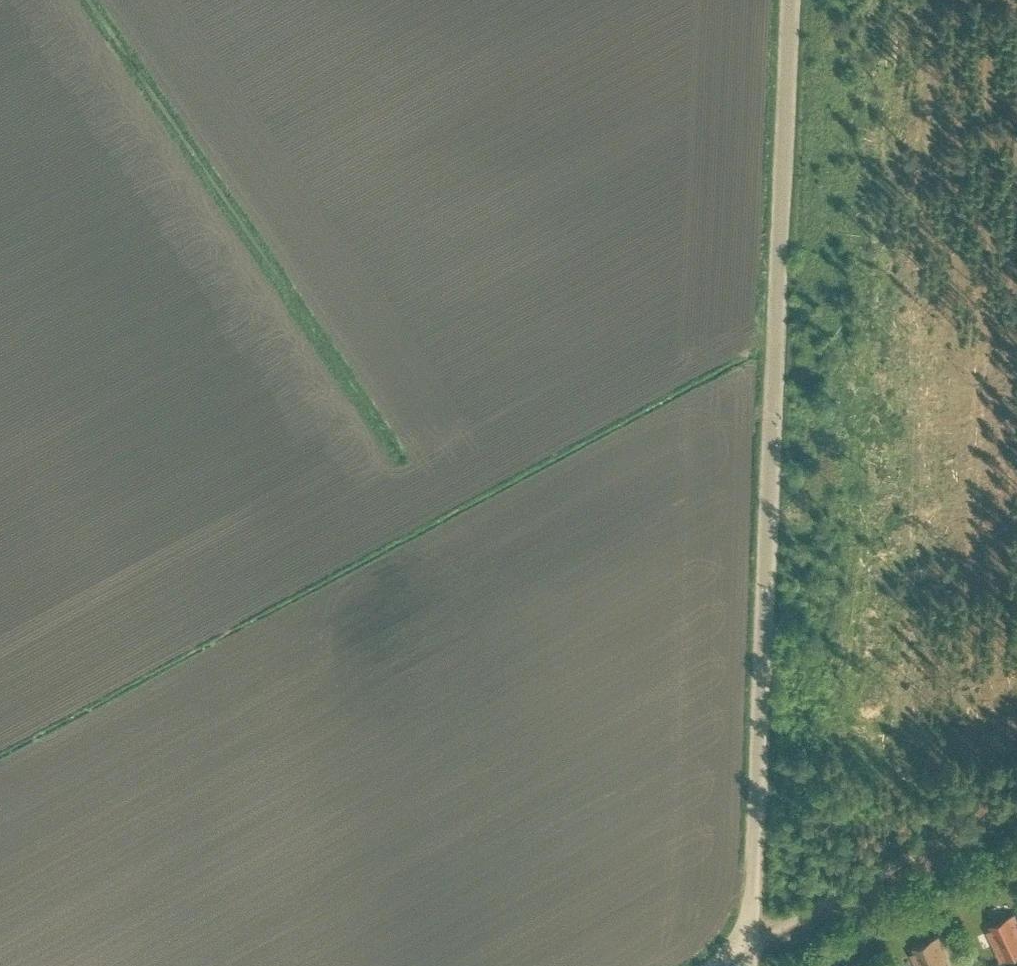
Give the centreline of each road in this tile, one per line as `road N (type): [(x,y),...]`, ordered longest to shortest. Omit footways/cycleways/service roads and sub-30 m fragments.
road 1 (unclassified): [(750,940),(789,0)]
road 2 (unclassified): [(1016,799),(750,940)]

